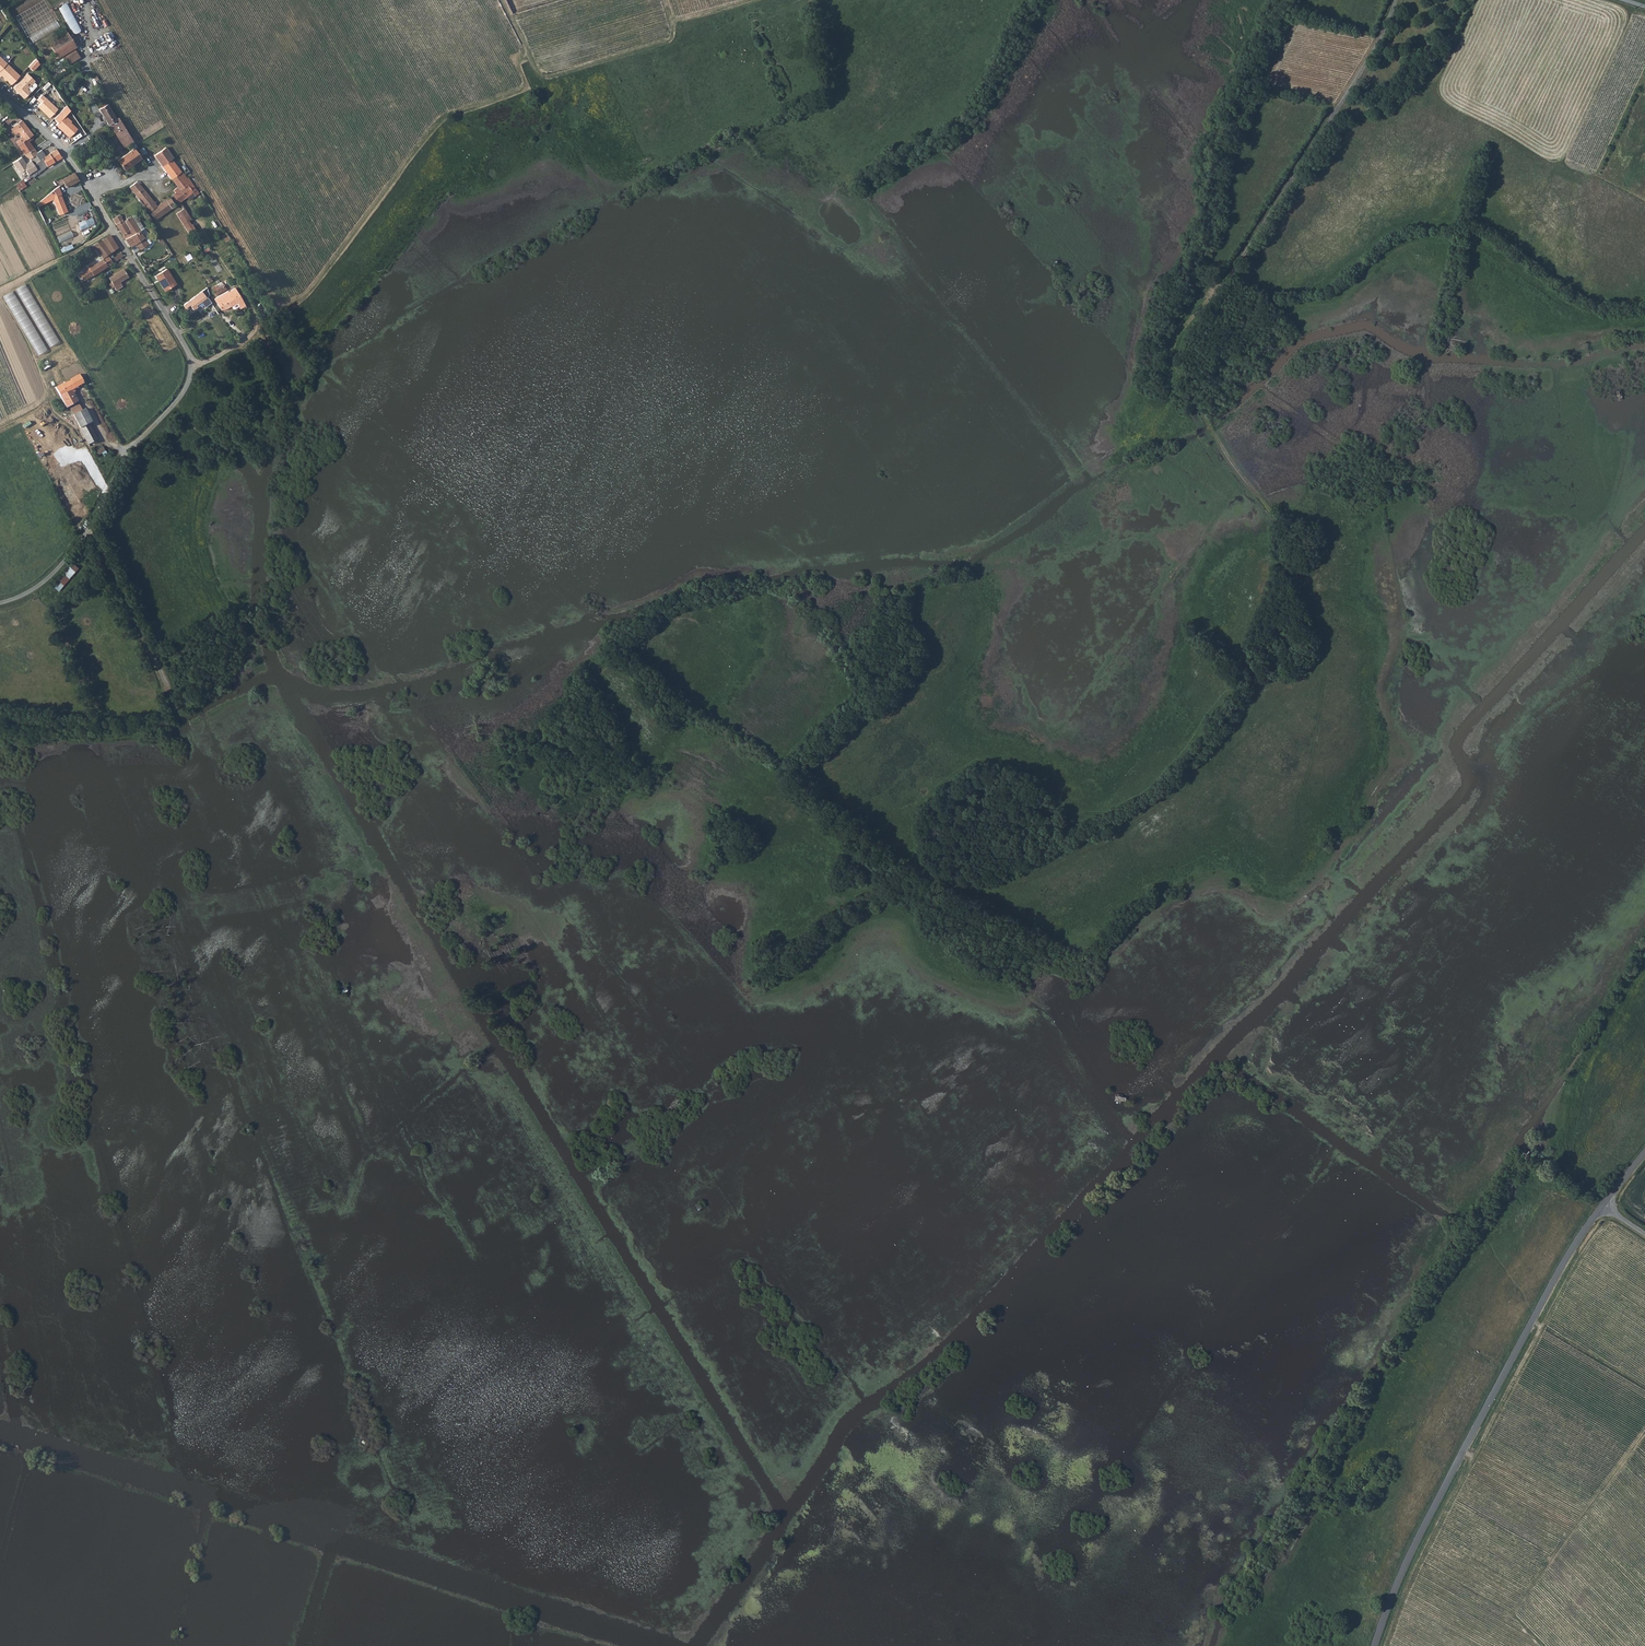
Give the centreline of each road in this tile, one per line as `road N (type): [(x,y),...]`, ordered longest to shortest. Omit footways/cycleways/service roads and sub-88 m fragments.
road 1 (unclassified): [(0,603),(39,584),(71,552),(127,455),(184,391),(191,365),(59,145),(0,97)]
road 2 (tertiary): [(1374,1645),(1415,1543),(1537,1311),(1585,1229),(1644,1152)]
road 3 (track): [(248,338),(301,297),(435,124),(521,85),(526,50),(502,0)]
road 4 (track): [(1514,1614),(1644,1436)]
road 5 (track): [(91,525),(183,723)]
road 6 (track): [(524,58),(540,72),(558,74),(669,39),(674,24)]
road 7 (track): [(108,223),(105,234),(0,288)]

